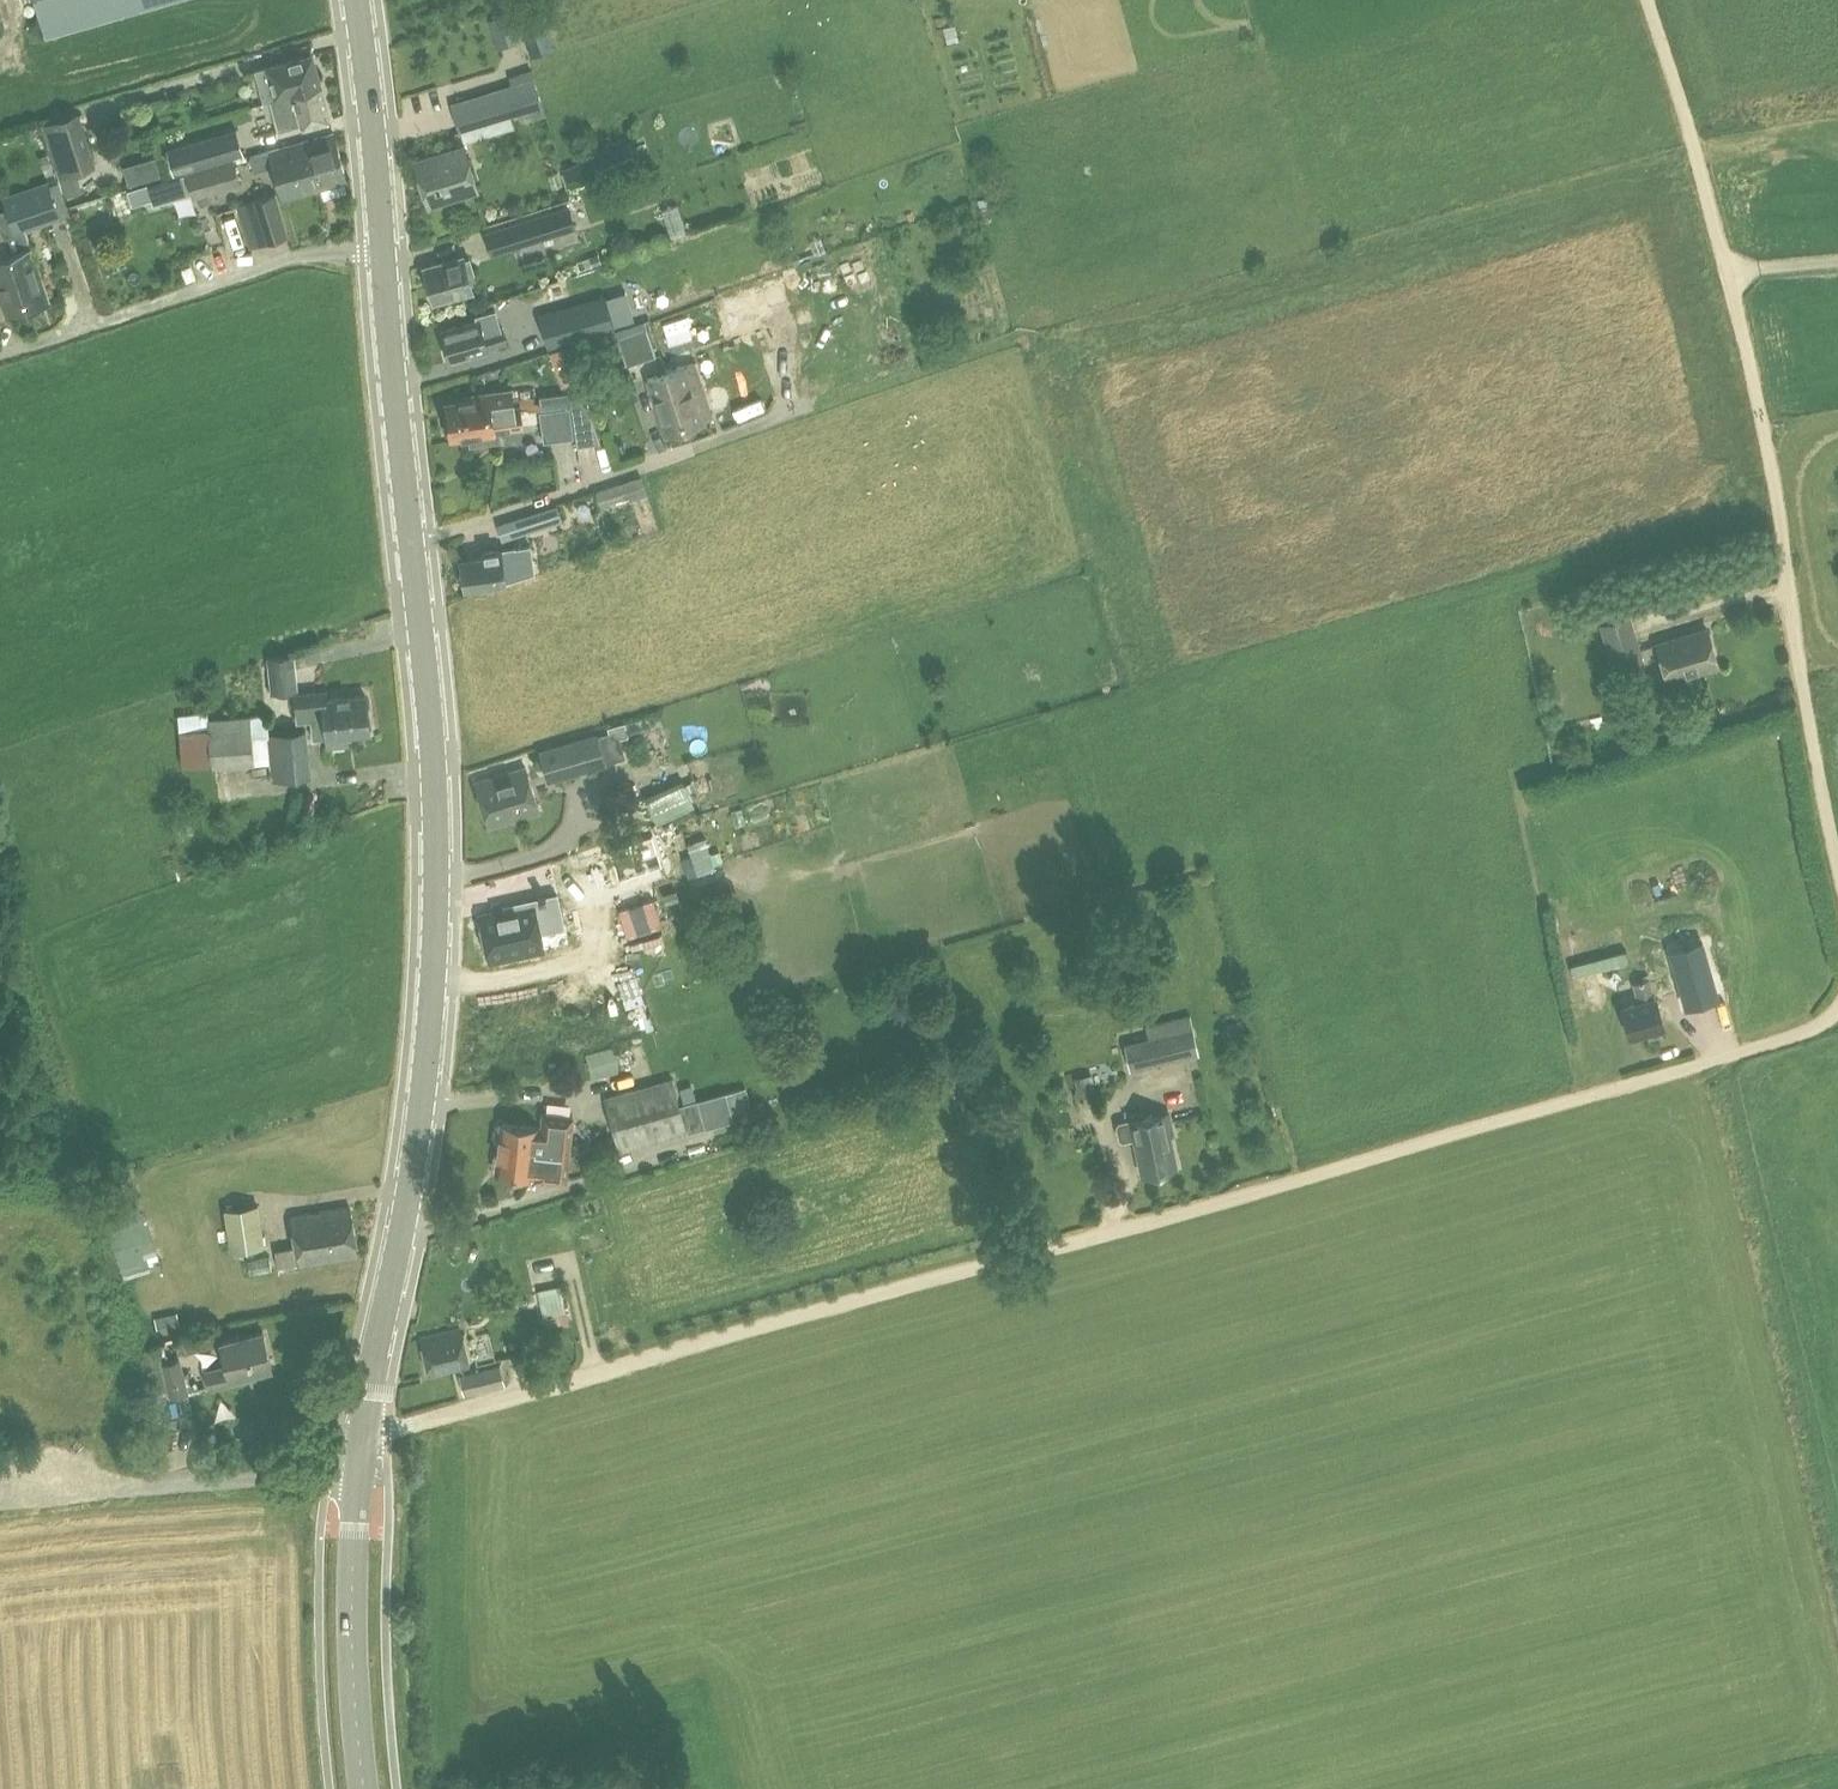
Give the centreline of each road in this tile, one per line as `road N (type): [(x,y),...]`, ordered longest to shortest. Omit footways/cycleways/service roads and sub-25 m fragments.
road 1 (secondary): [(364,1788),(353,1668),(357,1475),(414,1171),(437,911),(430,719),(383,247)]
road 2 (track): [(1717,1061),(366,1432)]
road 3 (track): [(1647,0),(1755,375),(1837,870)]
road 4 (residential): [(0,352),(302,255),(383,247)]
road 5 (secondary): [(383,247),(358,0)]
road 6 (track): [(1837,1011),(1802,1036),(1717,1061)]

